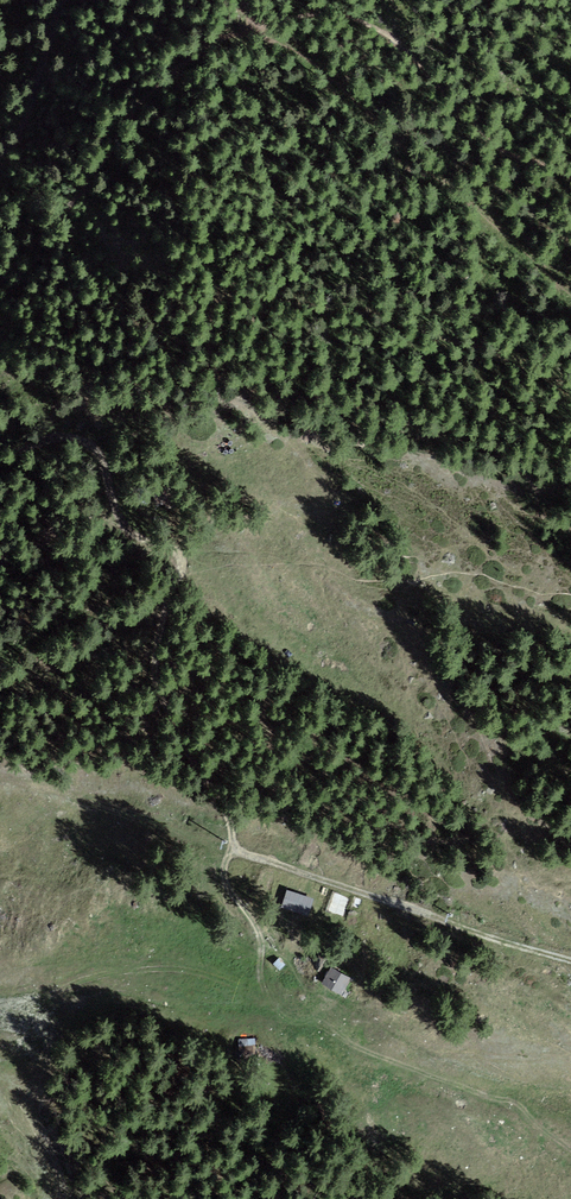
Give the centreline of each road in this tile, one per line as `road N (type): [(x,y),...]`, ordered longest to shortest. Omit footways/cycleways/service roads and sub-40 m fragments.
road 1 (track): [(570,329),(385,282),(138,250),(102,258),(91,290),(105,313),(227,388)]
road 2 (track): [(250,11),(299,45),(570,289)]
road 3 (track): [(230,850),(570,963)]
road 4 (track): [(166,556),(150,690),(215,789),(230,850)]
road 5 (track): [(0,455),(90,428),(106,452),(123,527),(141,550),(166,556)]
road 6 (track): [(230,850),(222,873),(262,932),(258,978),(318,1032)]
road 7 (track): [(54,0),(22,140),(0,163)]

